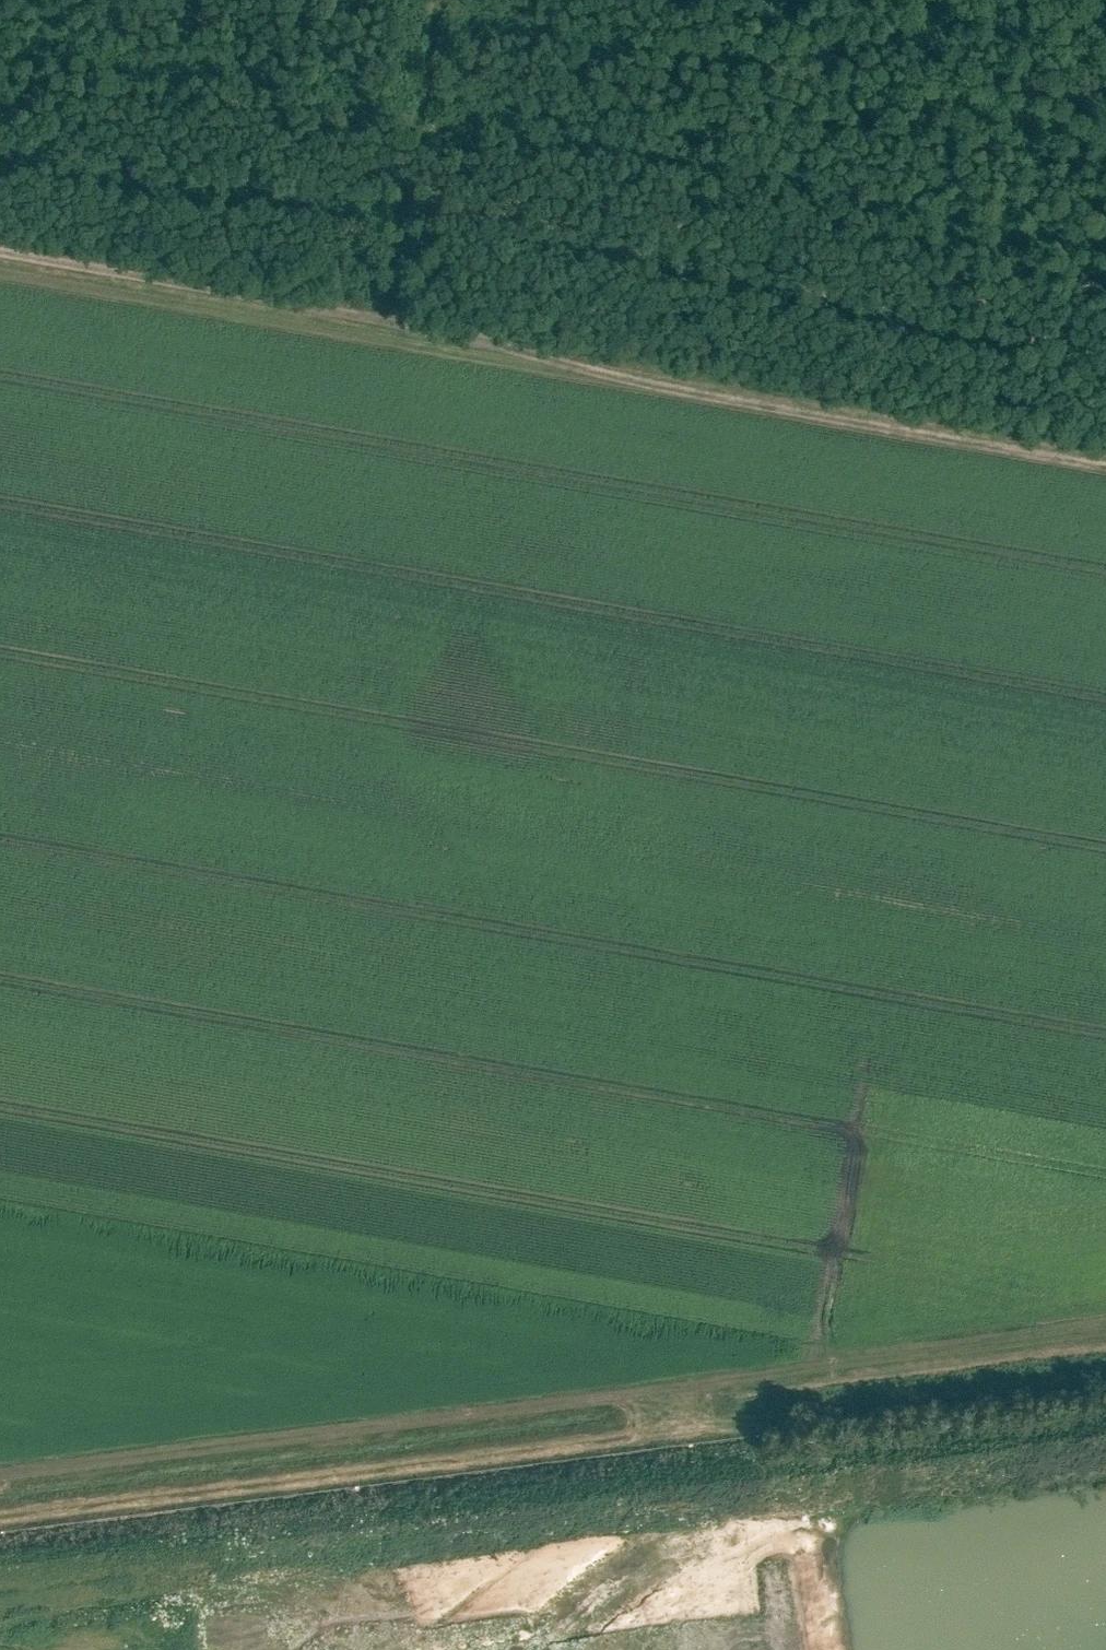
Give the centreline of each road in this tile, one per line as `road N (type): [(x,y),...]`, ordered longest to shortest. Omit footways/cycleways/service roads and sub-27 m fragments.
road 1 (track): [(1105,1345),(0,1483)]
road 2 (track): [(720,1394),(746,1497),(763,1649)]

